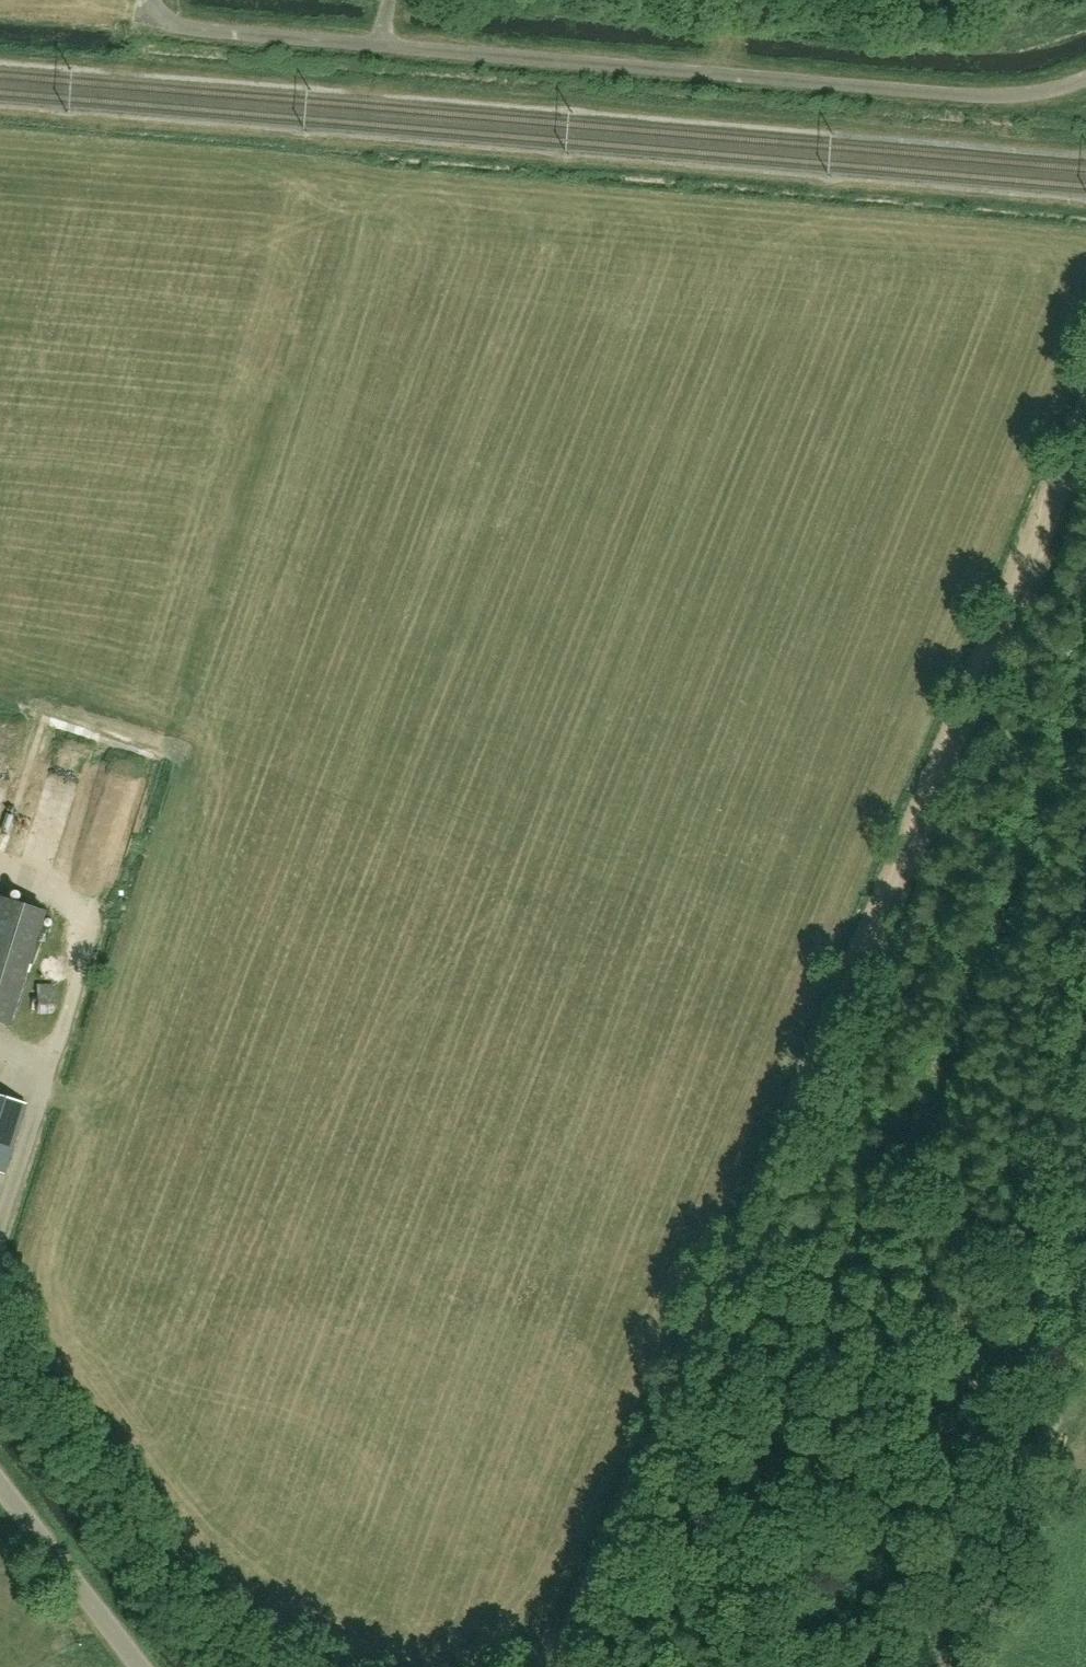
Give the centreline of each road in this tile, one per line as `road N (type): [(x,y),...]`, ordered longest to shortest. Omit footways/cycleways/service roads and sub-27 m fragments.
road 1 (unclassified): [(559,1666),(638,1505),(1085,426)]
road 2 (unclassified): [(143,1666),(0,1479)]

